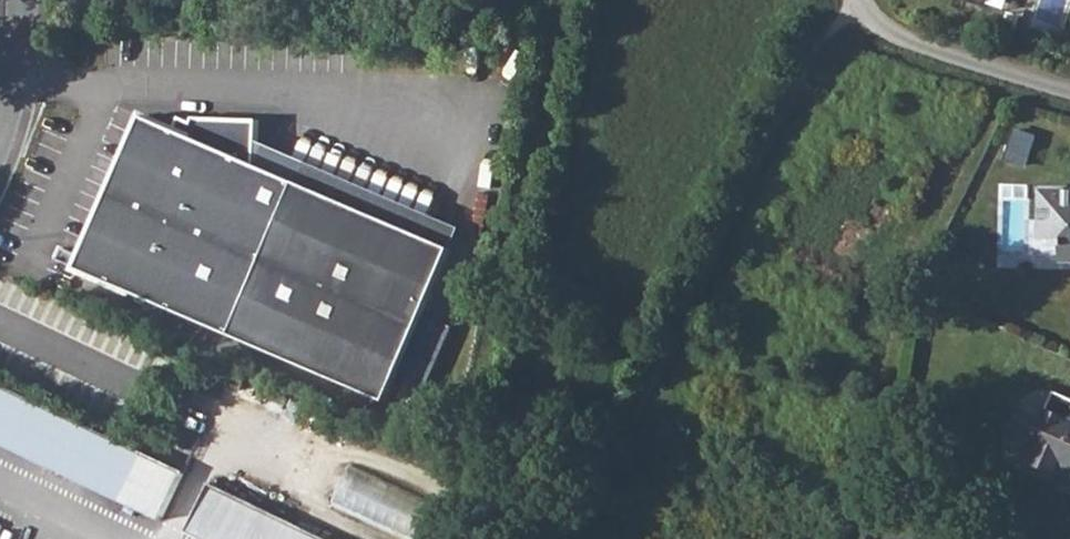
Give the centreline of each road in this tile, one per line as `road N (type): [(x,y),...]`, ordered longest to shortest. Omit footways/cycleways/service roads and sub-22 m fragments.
road 1 (track): [(855,1),(830,25),(575,538)]
road 2 (residential): [(1069,90),(872,22),(855,0)]
road 3 (residential): [(0,129),(23,0)]

